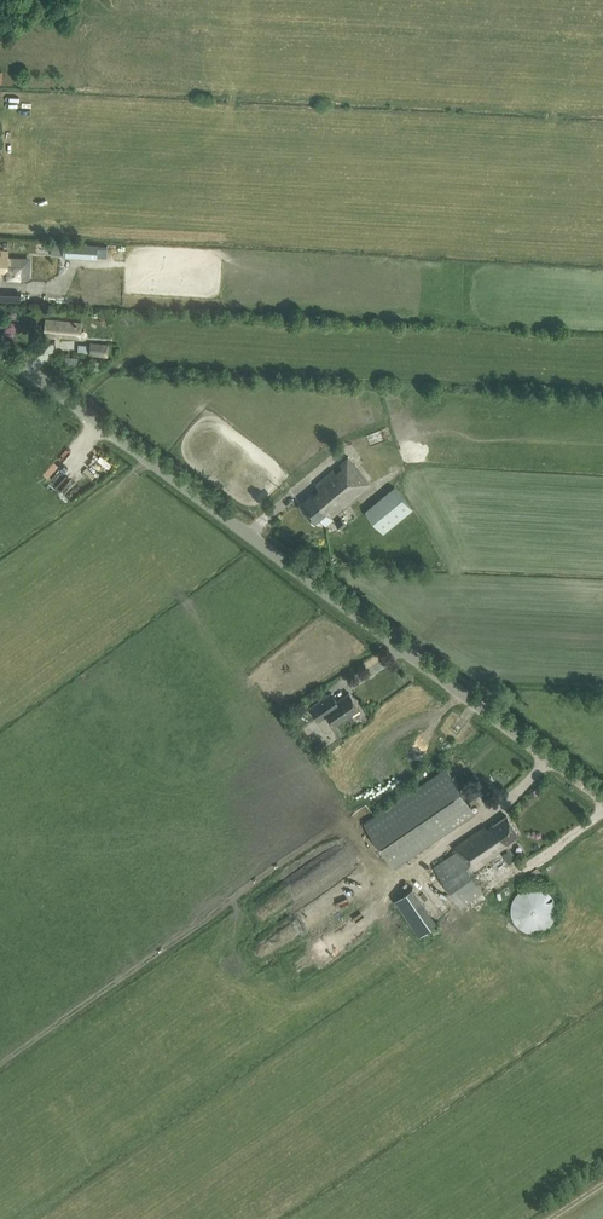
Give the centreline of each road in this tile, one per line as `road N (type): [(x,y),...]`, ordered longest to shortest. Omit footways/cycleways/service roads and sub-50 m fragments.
road 1 (tertiary): [(602,798),(0,349)]

